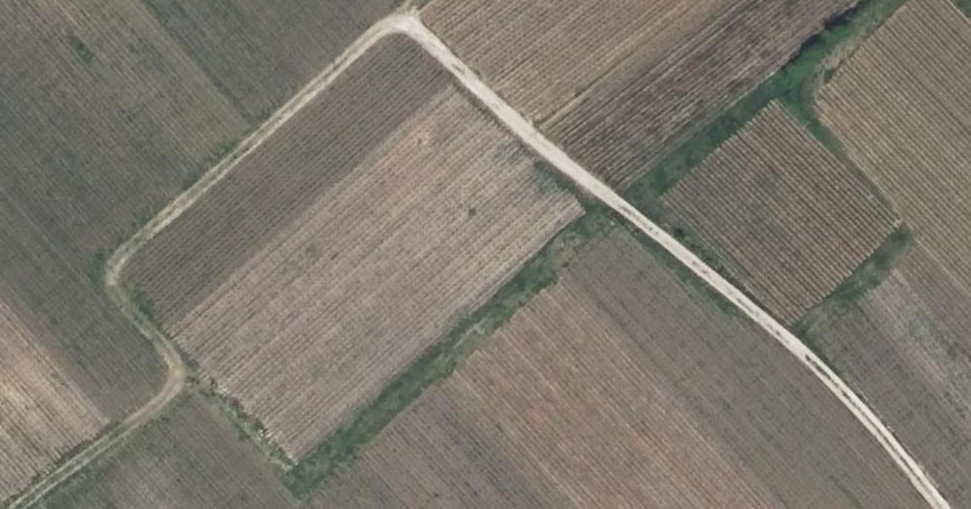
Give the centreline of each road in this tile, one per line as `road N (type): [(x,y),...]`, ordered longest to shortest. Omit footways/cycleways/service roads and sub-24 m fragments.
road 1 (track): [(397,23),(859,403),(942,508)]
road 2 (track): [(18,508),(174,382),(170,353),(112,283),(125,250),(397,23)]
road 3 (track): [(174,382),(214,398),(296,486),(616,204)]

